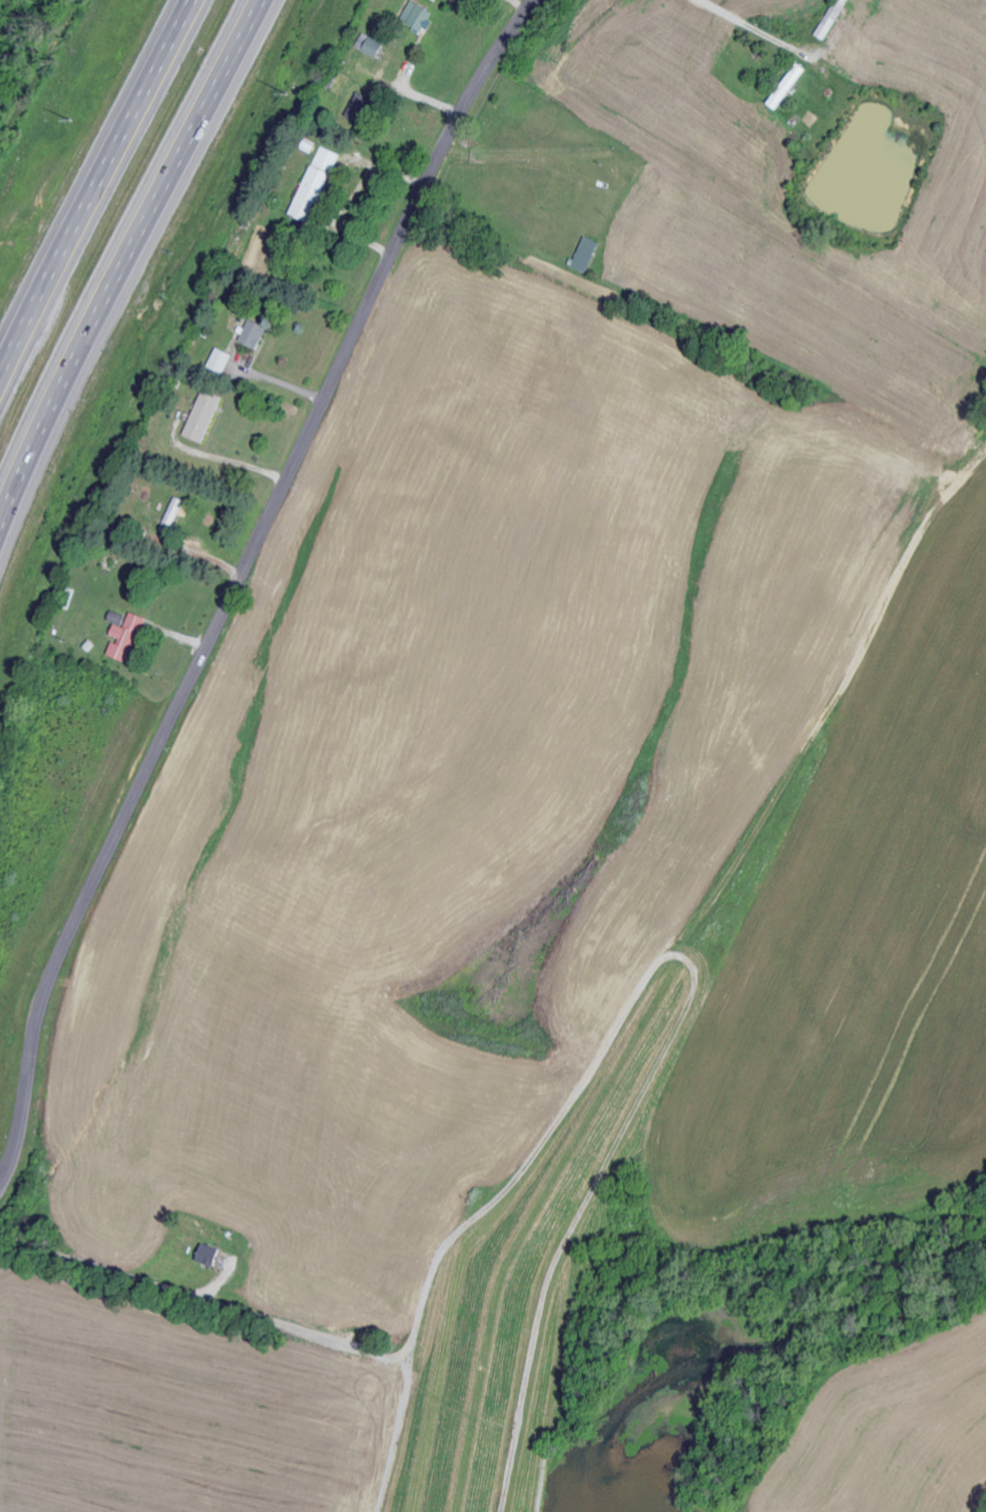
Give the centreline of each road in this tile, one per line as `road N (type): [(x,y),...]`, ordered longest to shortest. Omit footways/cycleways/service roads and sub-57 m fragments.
road 1 (residential): [(0,1170),(62,942),(419,187),(482,70),(532,0)]
road 2 (motorway): [(0,522),(61,385),(258,0)]
road 3 (motorway): [(190,0),(0,375)]
road 4 (residential): [(323,1330),(0,1231)]

